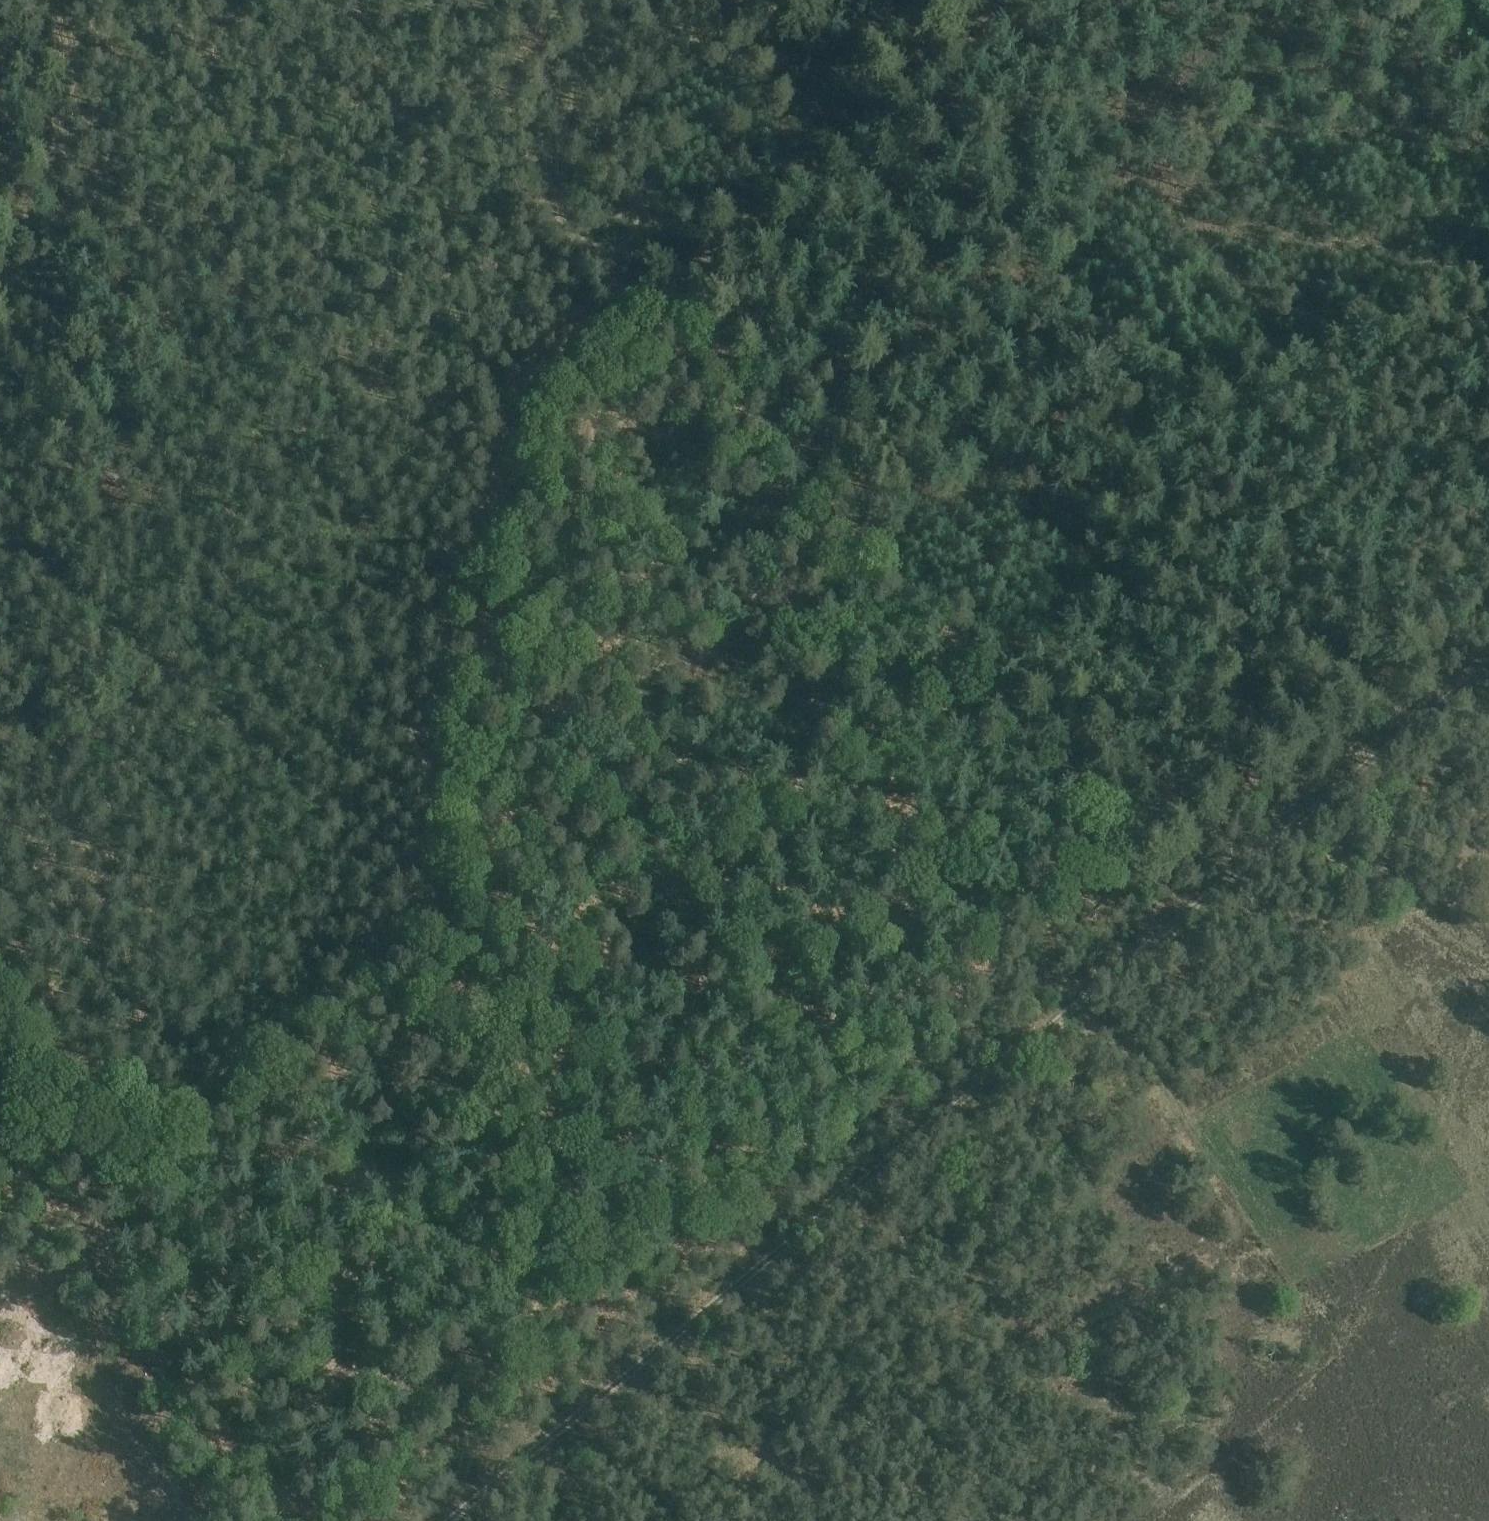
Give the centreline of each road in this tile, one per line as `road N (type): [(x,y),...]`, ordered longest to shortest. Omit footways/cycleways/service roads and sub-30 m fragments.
road 1 (track): [(555,1433),(519,1292),(436,803),(455,629),(506,446),(537,397),(1008,0)]
road 2 (track): [(1488,662),(450,1520)]
road 3 (track): [(0,1289),(420,938),(445,894)]
road 4 (track): [(0,539),(445,894)]
road 5 (track): [(571,0),(576,110),(553,187),(556,208),(568,229),(639,267),(664,290)]

